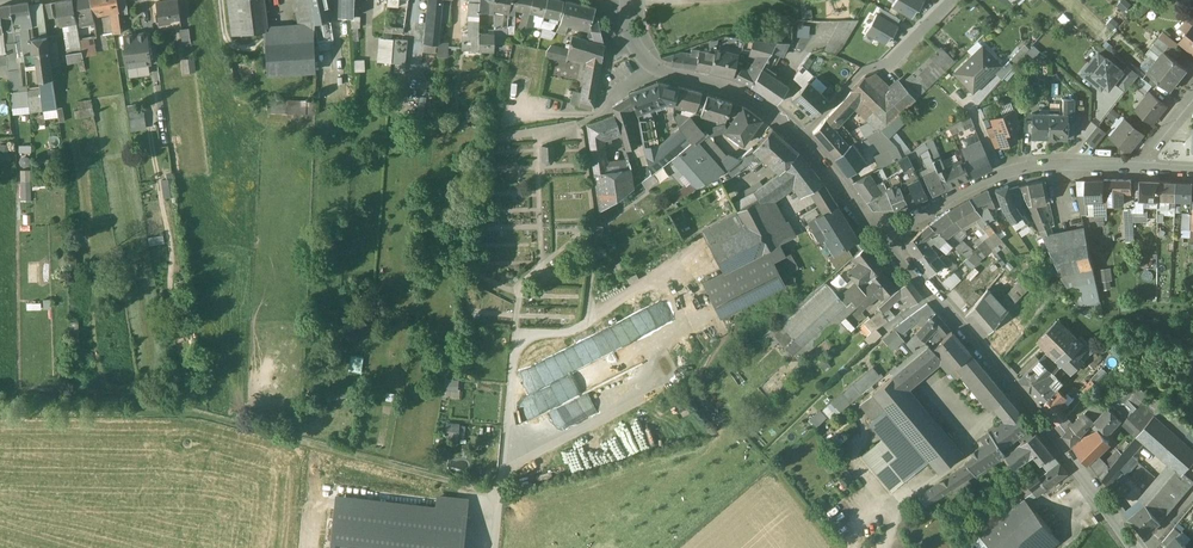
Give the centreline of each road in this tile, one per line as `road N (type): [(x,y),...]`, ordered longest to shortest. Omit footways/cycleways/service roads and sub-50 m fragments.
road 1 (track): [(0,415),(203,418),(501,496)]
road 2 (tertiary): [(882,240),(1049,427),(1136,547)]
road 3 (residential): [(882,240),(1021,170),(1145,170)]
road 4 (tertiary): [(629,0),(633,31),(657,72),(757,103),(801,141)]
road 5 (residential): [(950,0),(889,63),(865,68),(801,141)]
road 6 (tertiary): [(801,141),(882,240)]

